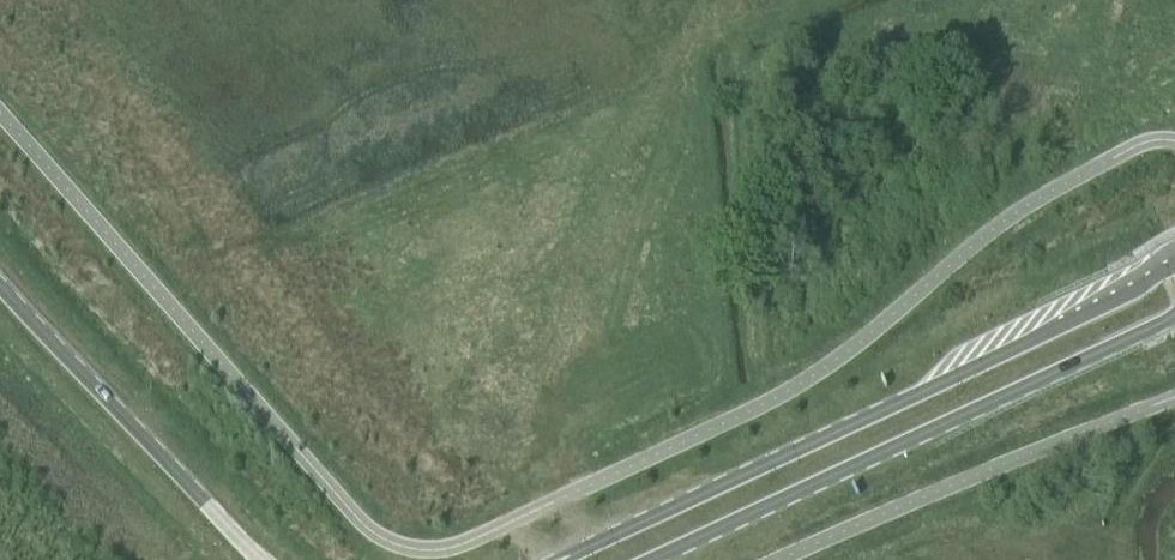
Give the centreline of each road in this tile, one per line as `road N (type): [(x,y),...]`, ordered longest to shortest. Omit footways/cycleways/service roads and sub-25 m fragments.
road 1 (primary): [(1174,269),(560,559)]
road 2 (primary): [(645,559),(1174,314)]
road 3 (primary): [(263,559),(0,286)]

